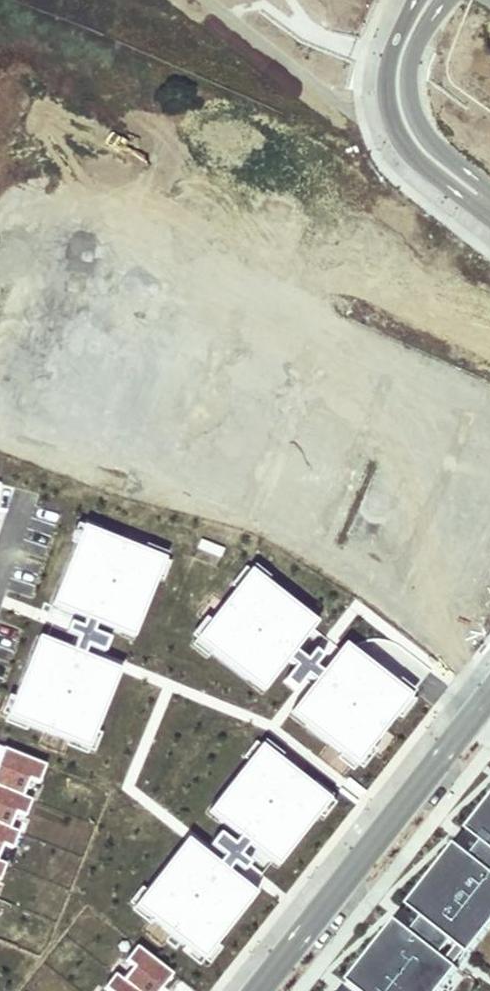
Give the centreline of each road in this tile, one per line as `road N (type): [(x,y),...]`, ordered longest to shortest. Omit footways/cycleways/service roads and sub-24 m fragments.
road 1 (residential): [(489,698),(258,990)]
road 2 (residential): [(402,50),(395,94),(412,140),(489,209)]

